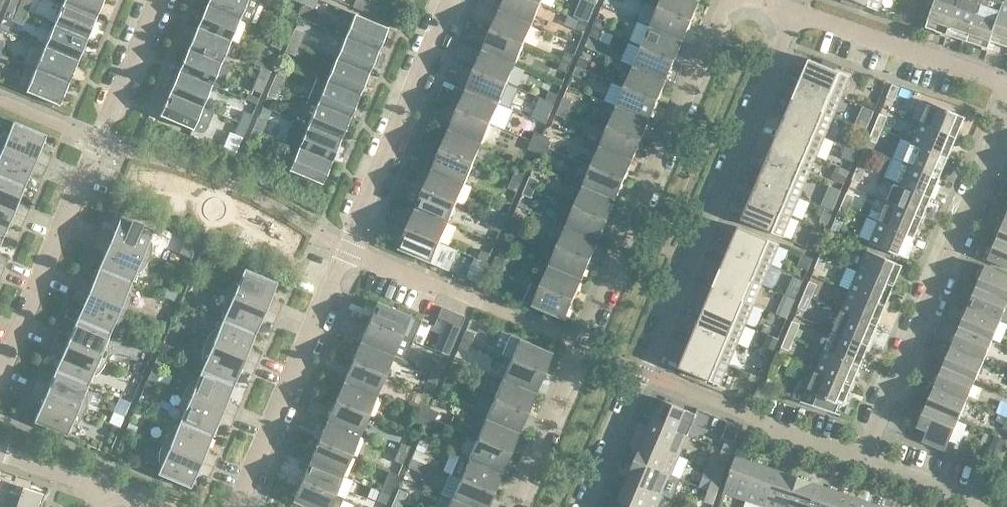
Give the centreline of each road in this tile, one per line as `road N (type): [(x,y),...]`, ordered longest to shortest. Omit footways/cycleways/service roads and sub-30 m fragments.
road 1 (residential): [(731,0),(510,506)]
road 2 (residential): [(234,506),(444,0)]
road 3 (residential): [(586,506),(793,9)]
road 4 (residential): [(0,375),(154,0)]
road 5 (residential): [(863,460),(1006,114)]
road 6 (residential): [(1006,85),(793,9)]
road 7 (residential): [(991,506),(863,460)]

